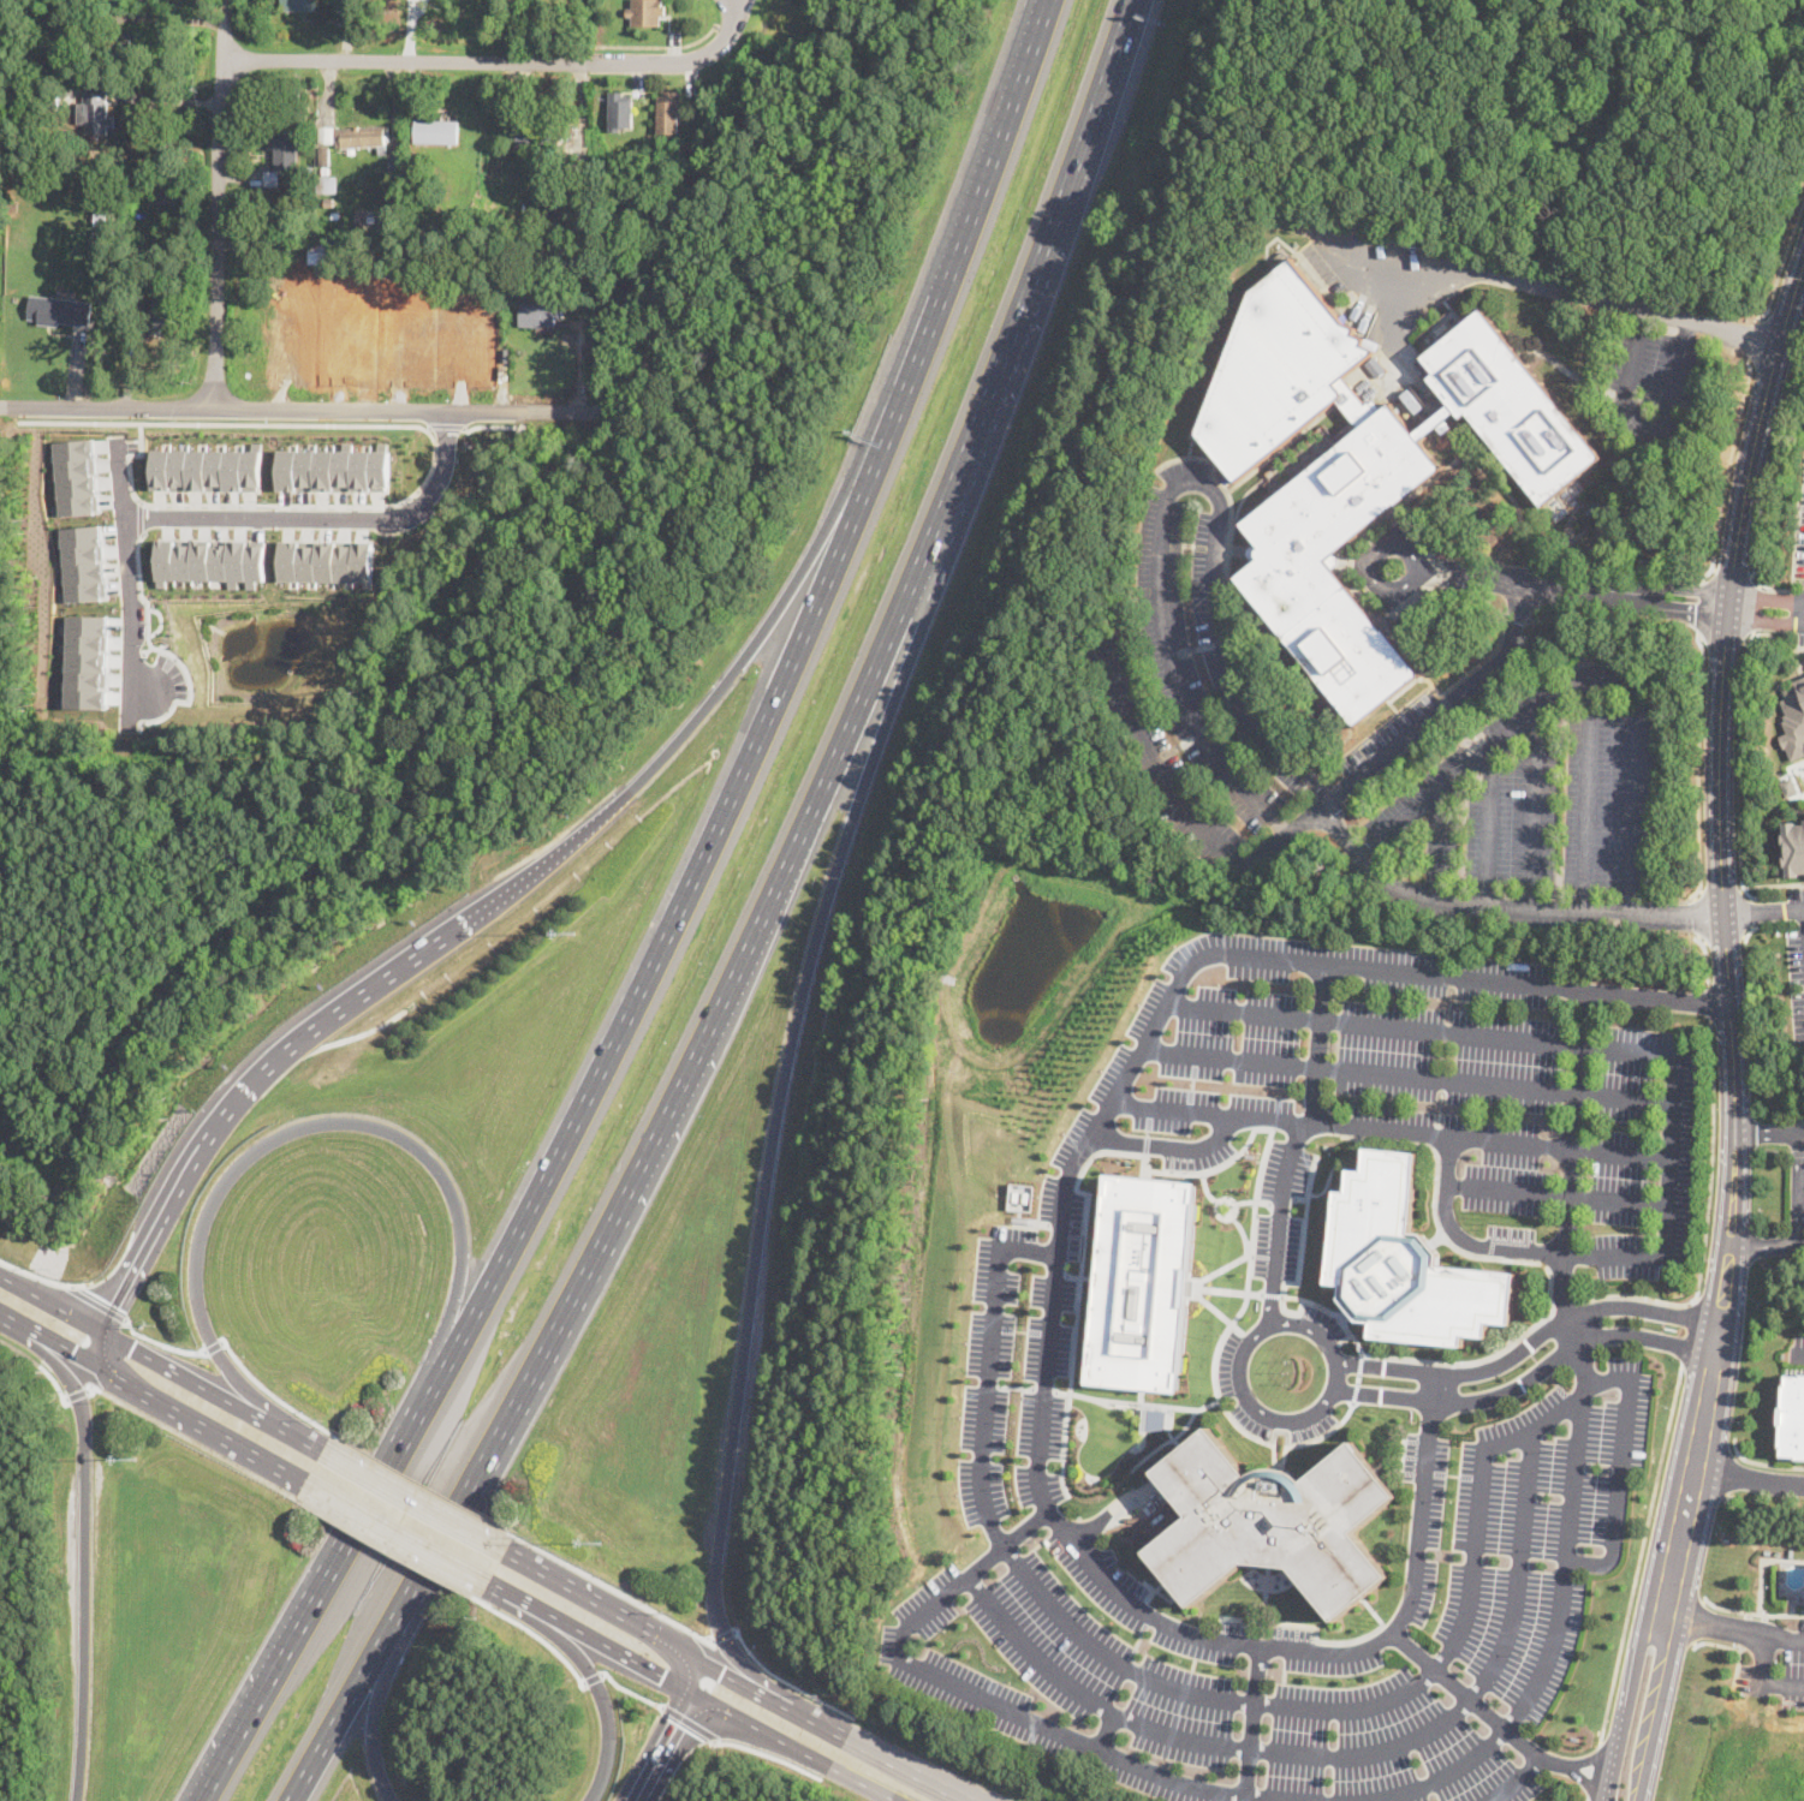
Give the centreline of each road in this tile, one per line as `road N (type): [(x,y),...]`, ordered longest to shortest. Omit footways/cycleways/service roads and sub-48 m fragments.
road 1 (motorway): [(292,1800),(506,1429),(667,1120),(923,577),(1043,281),(1142,0)]
road 2 (motorway): [(863,479),(745,655),(657,763),(549,864),(297,1046),(236,1109),(101,1330),(108,1373)]
road 3 (motorway): [(758,1687),(724,1635),(714,1581),(763,1205),(806,978),(903,673),(923,577)]
road 4 (motorway): [(863,479),(804,633),(649,979),(429,1389)]
road 5 (motorway): [(260,1413),(206,1330),(195,1268),(201,1232),(222,1185),(245,1159),(321,1122),(399,1135),(433,1164),(456,1205),(458,1283),(429,1389)]
road 6 (residential): [(0,406),(581,411)]
road 7 (residential): [(220,60),(677,64),(721,46),(734,0)]
road 8 (residential): [(1728,606),(1719,851),(1734,1135)]
road 9 (motorway): [(4,1317),(64,1372),(84,1411),(76,1800)]
road 10 (motorway): [(1044,0),(863,479)]
road 11 (motorway): [(429,1389),(198,1800)]
road 12 (residential): [(123,515),(395,519),(425,503),(440,479),(447,408)]
road 13 (residential): [(215,407),(222,26)]
road 14 (residential): [(1803,263),(1752,453),(1728,606)]
road 15 (secondary): [(0,1315),(303,1483)]
road 16 (residential): [(1728,606),(1424,569)]
road 17 (secondary): [(260,1413),(0,1275)]
road 18 (residential): [(132,721),(117,439)]
road 19 (secondary): [(975,1800),(758,1687)]
road 20 (secondary): [(692,1692),(899,1800)]
road 21 (residential): [(1734,1135),(1715,1353)]
road 22 (secondary): [(303,1483),(488,1584)]
road 23 (secondary): [(505,1549),(322,1448)]
road 24 (motorway): [(548,1617),(603,1701),(606,1759),(590,1800)]
road 25 (secondary): [(674,1642),(505,1549)]
road 26 (residential): [(1663,1615),(1642,1645),(1610,1796)]
road 27 (residential): [(1638,1800),(1672,1651),(1663,1615)]
road 28 (residential): [(1424,569),(1397,536),(1365,563),(1392,595),(1424,569)]
road 29 (motorway): [(391,1800),(375,1766),(371,1730),(387,1640)]
road 30 (secondary): [(548,1617),(692,1692)]
road 31 (residential): [(1695,1468),(1663,1615)]
road 32 (motorway): [(634,1800),(692,1692)]

